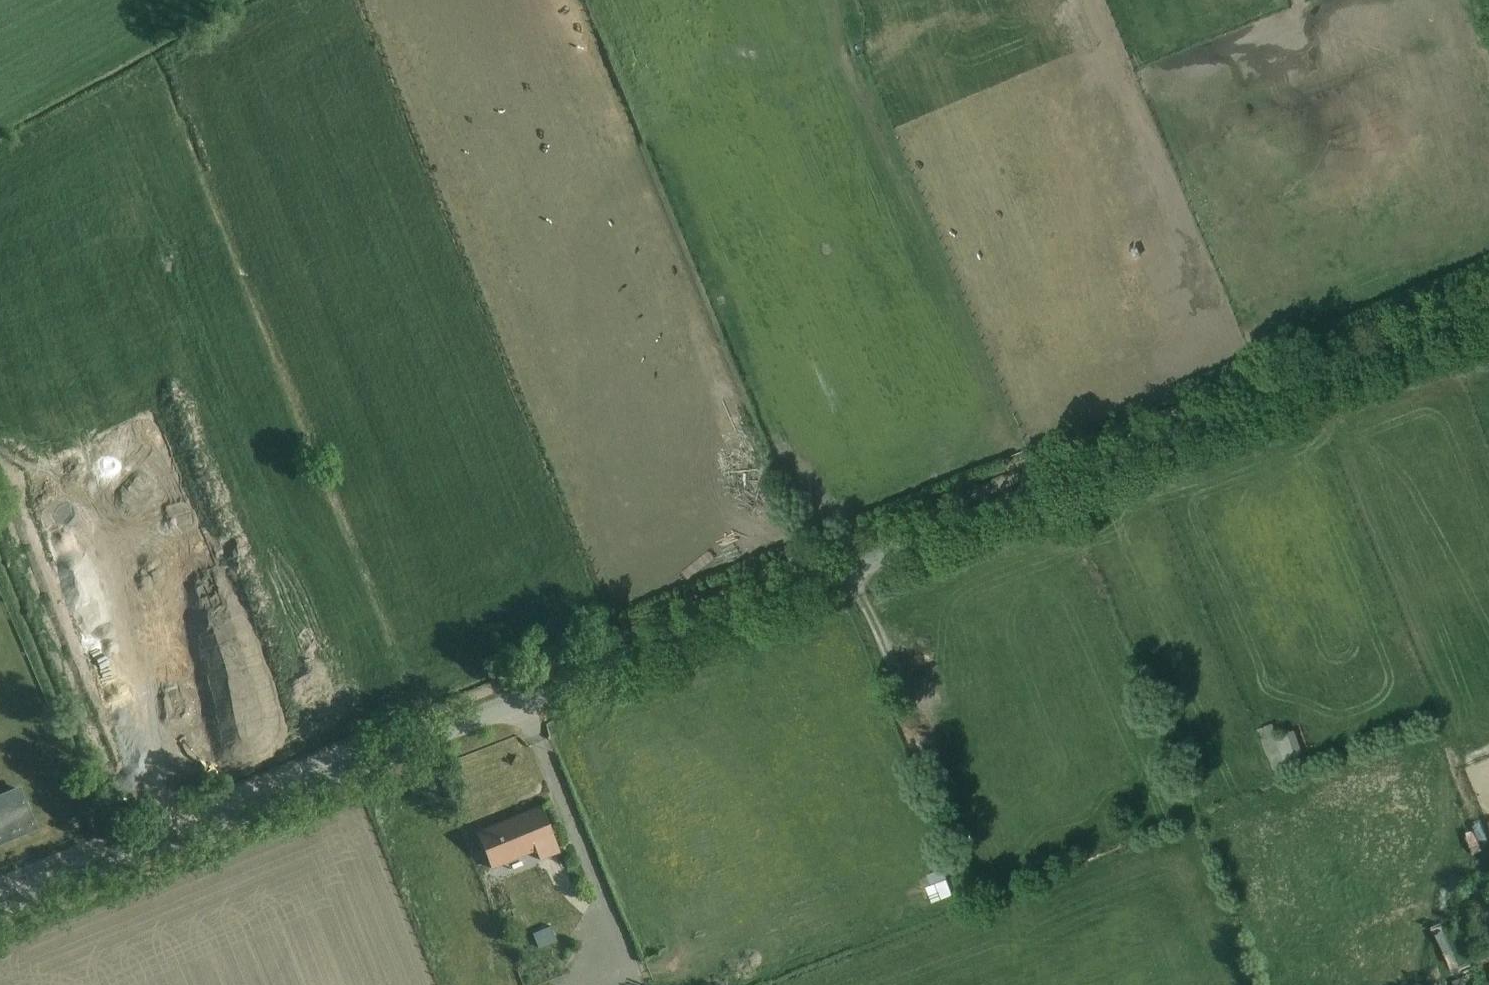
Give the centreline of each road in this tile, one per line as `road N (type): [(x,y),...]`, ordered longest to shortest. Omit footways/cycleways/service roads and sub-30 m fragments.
road 1 (tertiary): [(1488,311),(0,915)]

